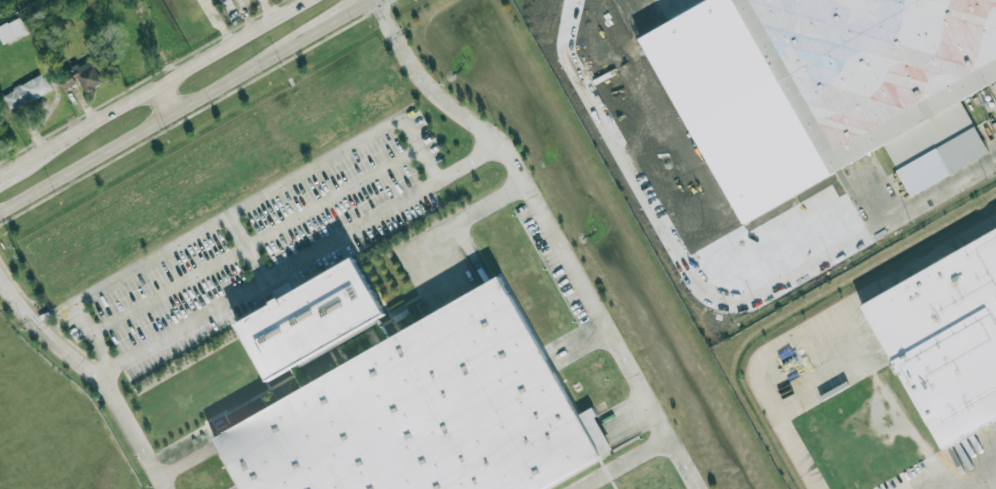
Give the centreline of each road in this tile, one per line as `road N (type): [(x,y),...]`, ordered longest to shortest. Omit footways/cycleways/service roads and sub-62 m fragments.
road 1 (secondary): [(308,0),(0,176)]
road 2 (secondary): [(0,212),(272,56)]

